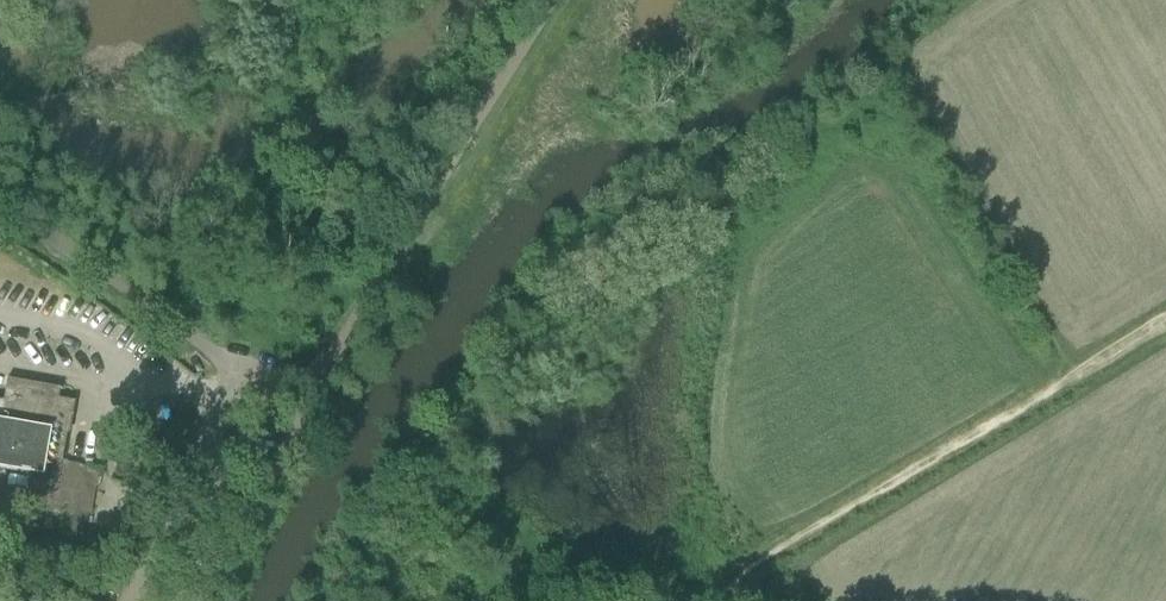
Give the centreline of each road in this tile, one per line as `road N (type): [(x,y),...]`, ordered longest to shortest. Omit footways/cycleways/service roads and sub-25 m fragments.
road 1 (track): [(1165,320),(780,549),(711,600)]
road 2 (unclassified): [(135,600),(238,374)]

